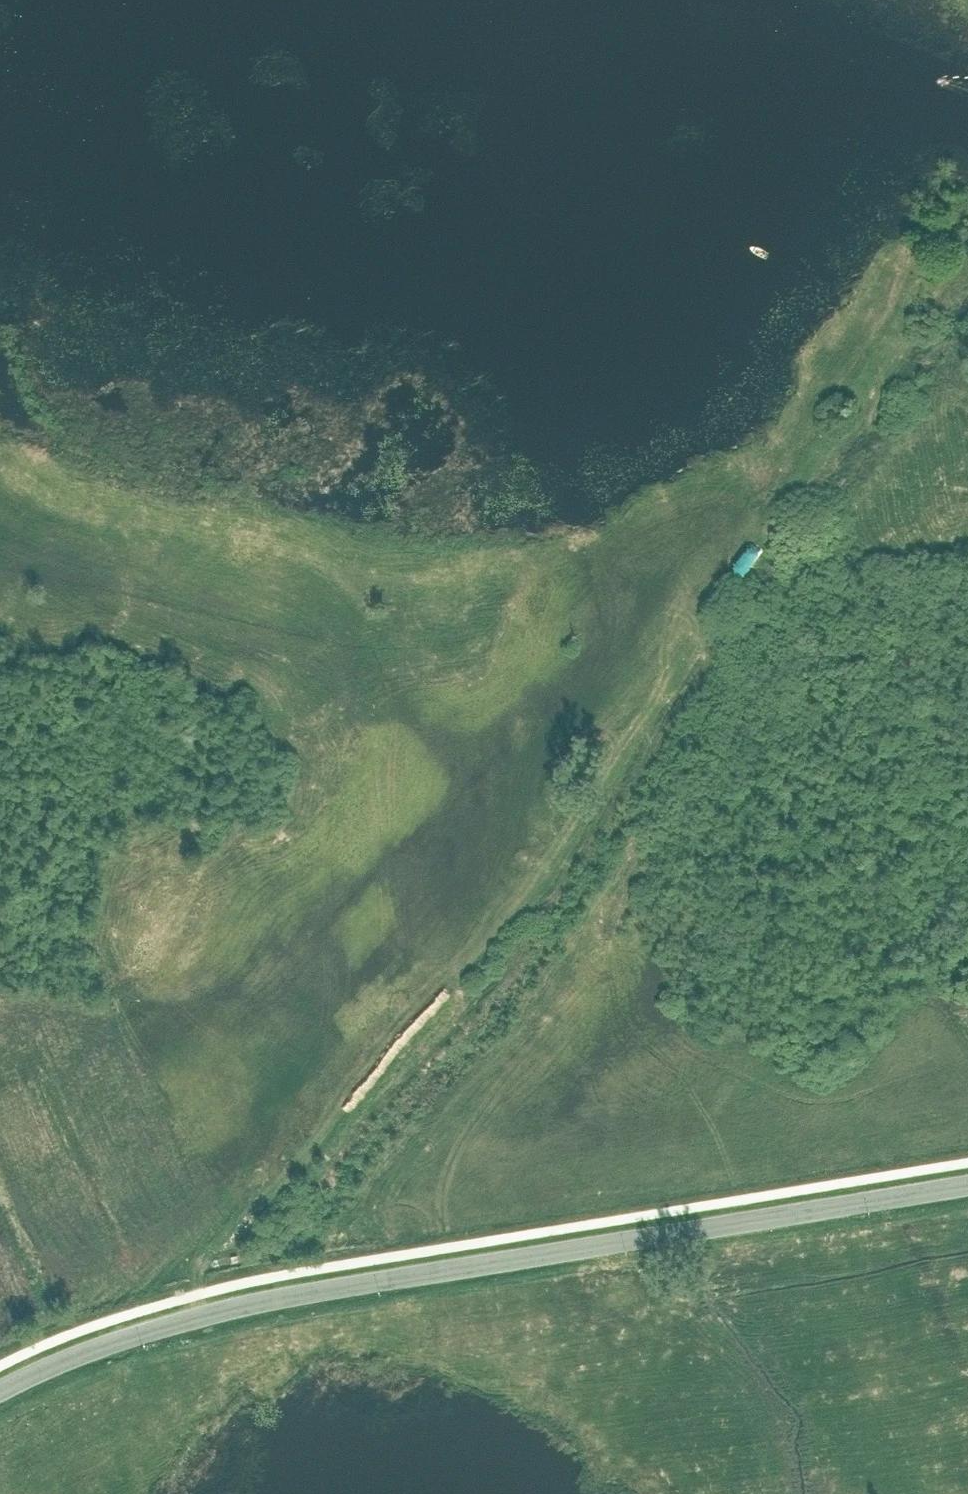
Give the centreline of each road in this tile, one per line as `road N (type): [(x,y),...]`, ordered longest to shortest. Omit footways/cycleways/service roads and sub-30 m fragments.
road 1 (tertiary): [(0,1389),(120,1339),(234,1307),(967,1185)]

